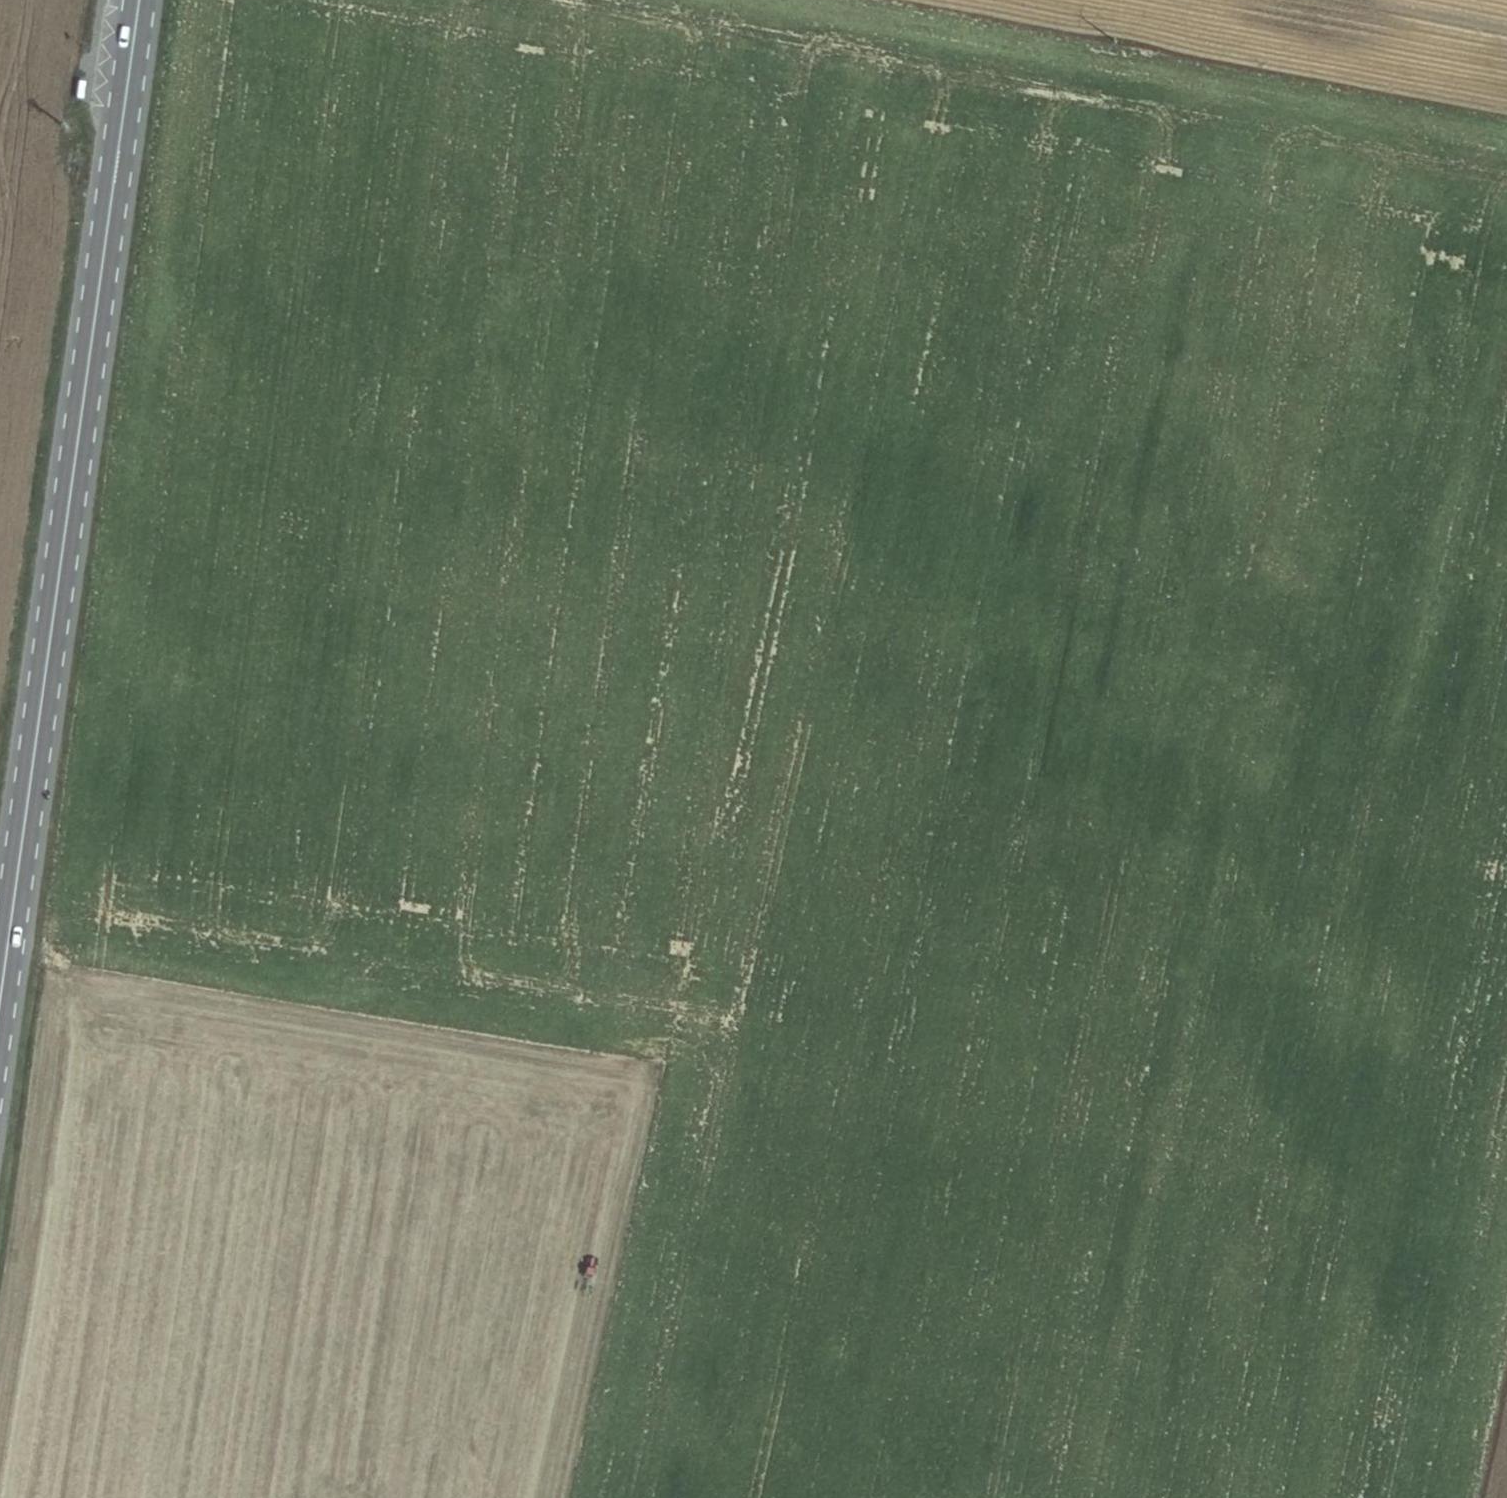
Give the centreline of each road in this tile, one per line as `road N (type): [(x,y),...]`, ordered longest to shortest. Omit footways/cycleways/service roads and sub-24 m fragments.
road 1 (primary): [(0,993),(136,0)]

